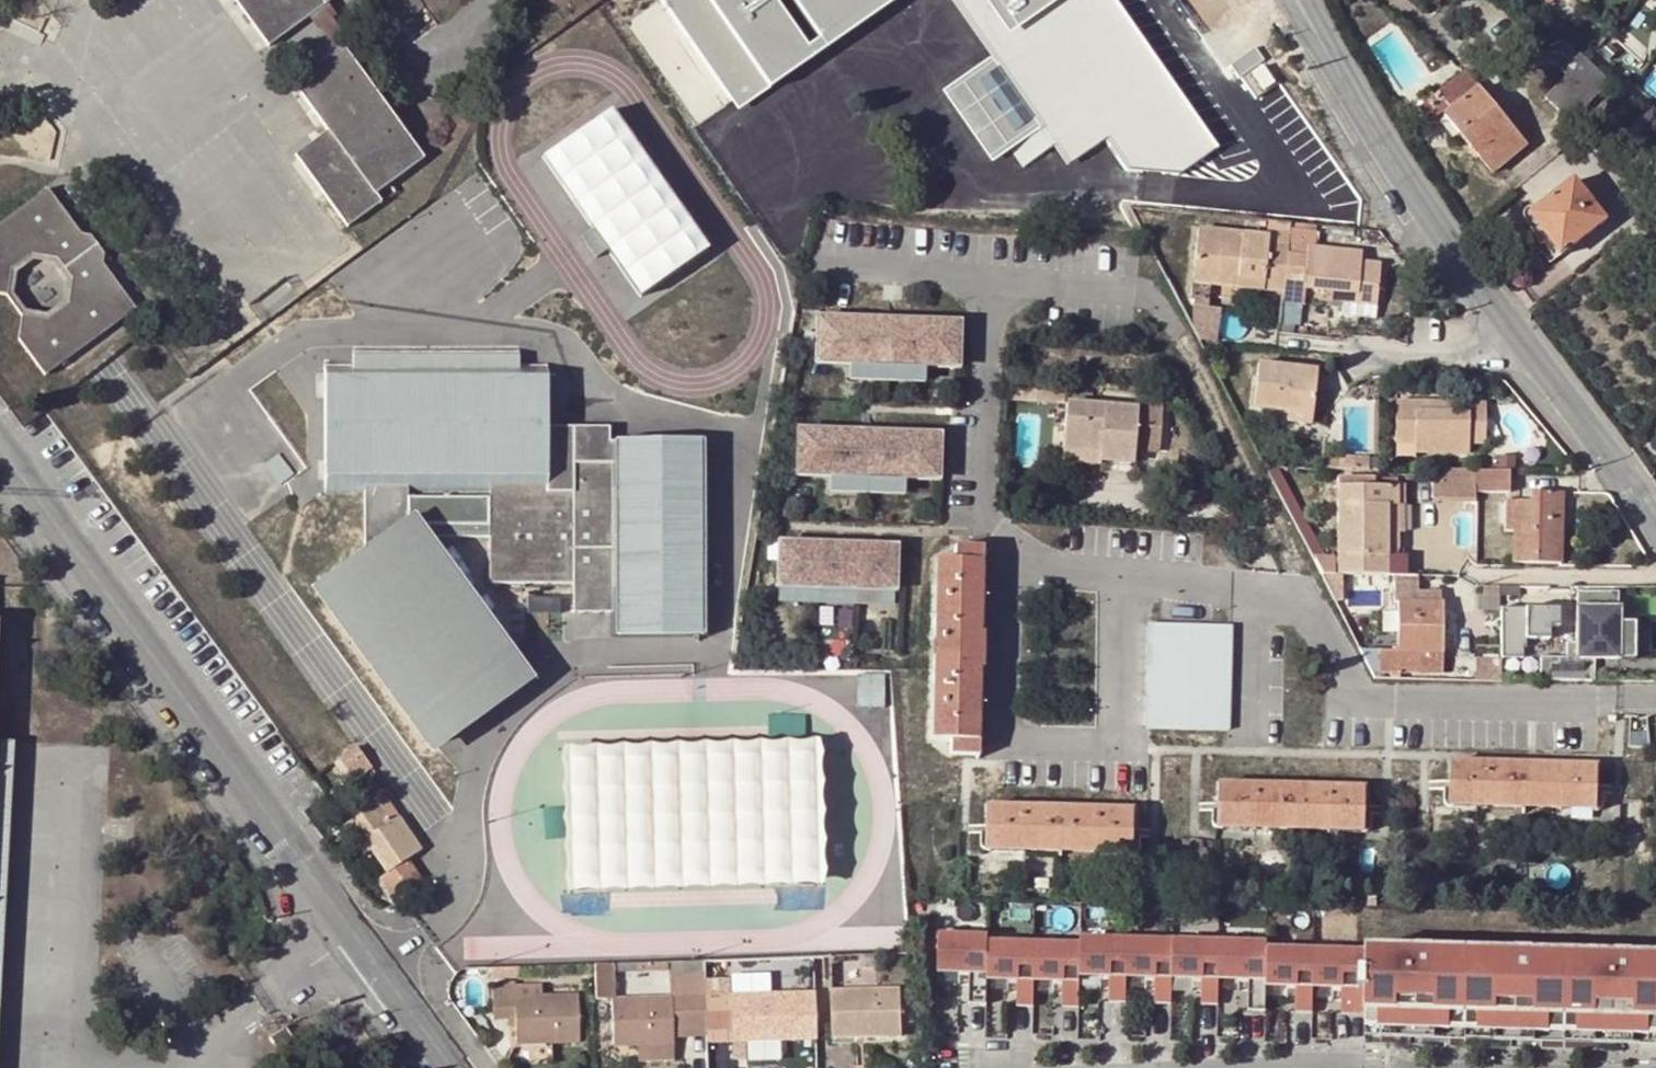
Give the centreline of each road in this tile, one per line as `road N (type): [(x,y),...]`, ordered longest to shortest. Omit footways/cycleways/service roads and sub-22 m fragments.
road 1 (residential): [(0,450),(453,1067)]
road 2 (residential): [(1655,698),(1376,694),(1350,686),(1302,602),(1255,583),(1114,572)]
road 3 (residential): [(1296,0),(1429,223),(1540,368)]
road 4 (residential): [(999,560),(998,533),(983,516),(993,276)]
road 5 (residential): [(1540,368),(1655,529)]
road 6 (residential): [(999,560),(996,744)]
road 7 (residential): [(1357,349),(1540,368)]
road 8 (residential): [(826,260),(993,276)]
road 9 (residential): [(1109,739),(1114,572)]
road 10 (residential): [(993,276),(1136,289)]

